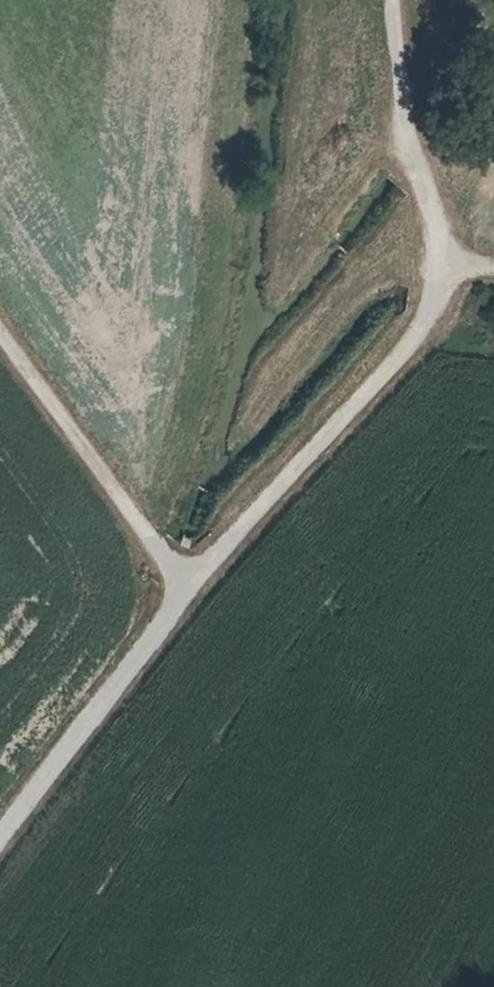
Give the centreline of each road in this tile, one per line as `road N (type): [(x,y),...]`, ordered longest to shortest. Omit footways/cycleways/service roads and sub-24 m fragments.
road 1 (track): [(187,593),(413,331),(440,284),(397,130),(381,0)]
road 2 (track): [(0,327),(187,593)]
road 3 (track): [(187,593),(0,830)]

